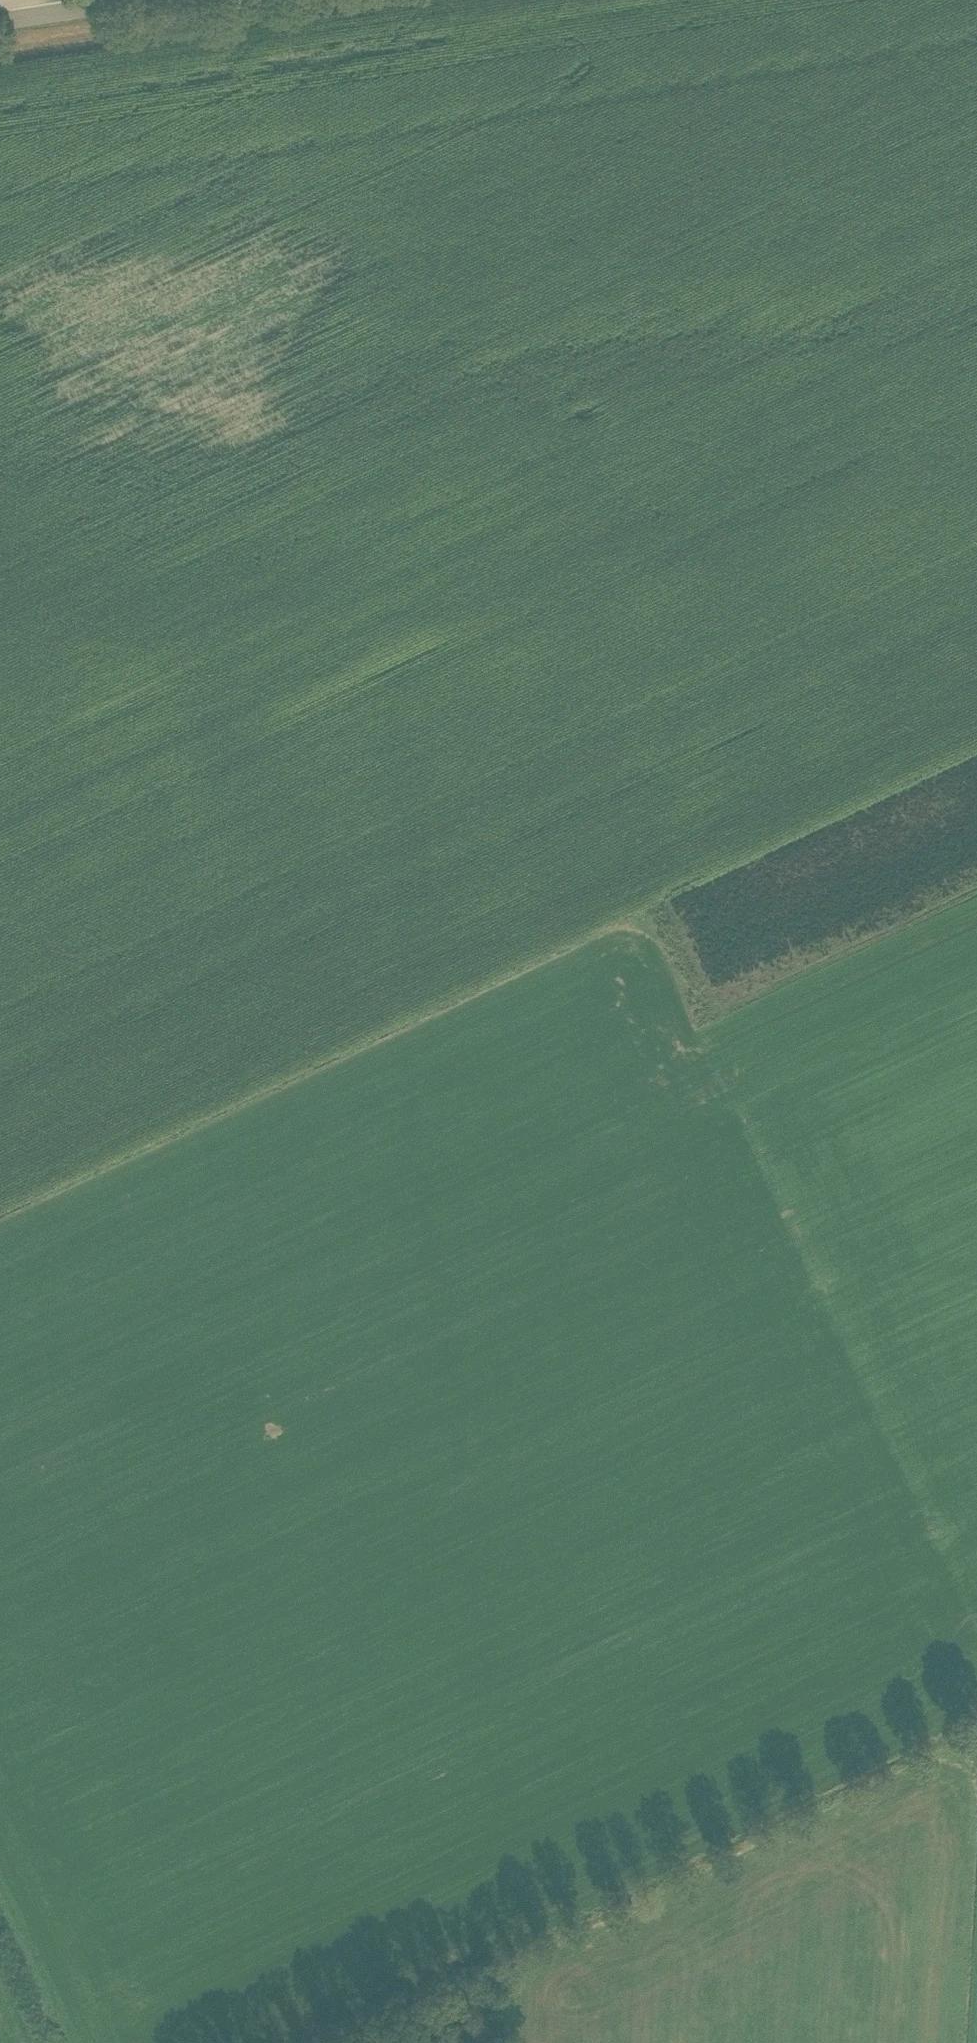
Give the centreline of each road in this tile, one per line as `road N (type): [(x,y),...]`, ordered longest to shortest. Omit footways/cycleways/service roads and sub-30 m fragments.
road 1 (unclassified): [(0,20),(134,0)]

